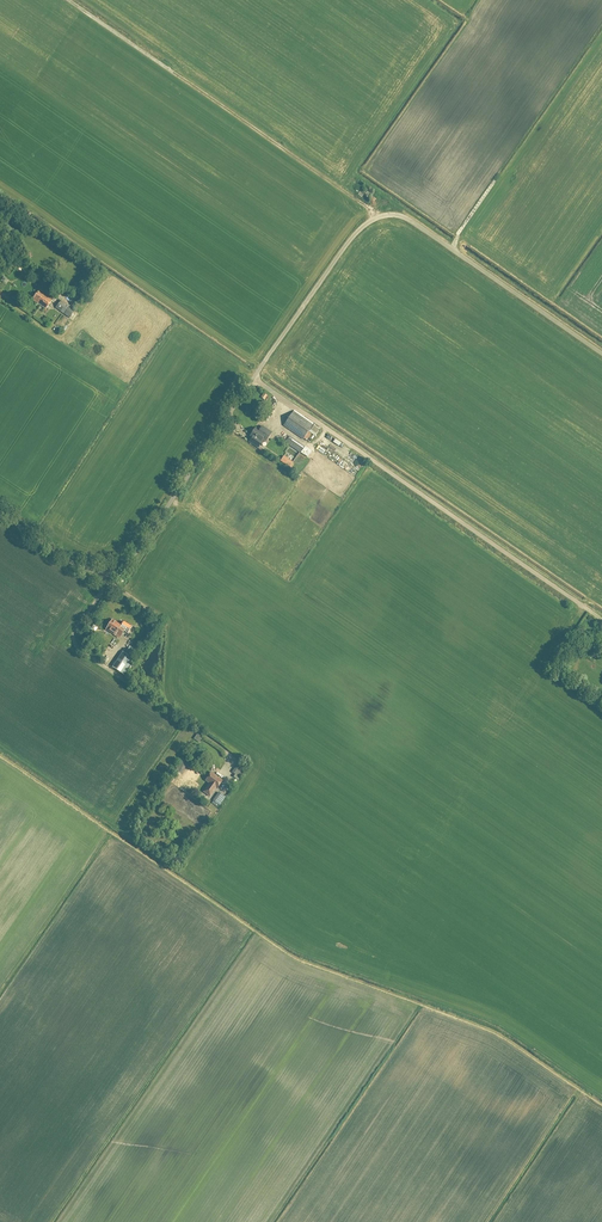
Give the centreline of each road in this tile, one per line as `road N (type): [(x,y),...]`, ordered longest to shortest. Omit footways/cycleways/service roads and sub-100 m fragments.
road 1 (unclassified): [(601,354),(408,218),(383,215),(353,236),(126,561),(82,566),(0,512)]
road 2 (track): [(373,219),(365,205),(69,0)]

